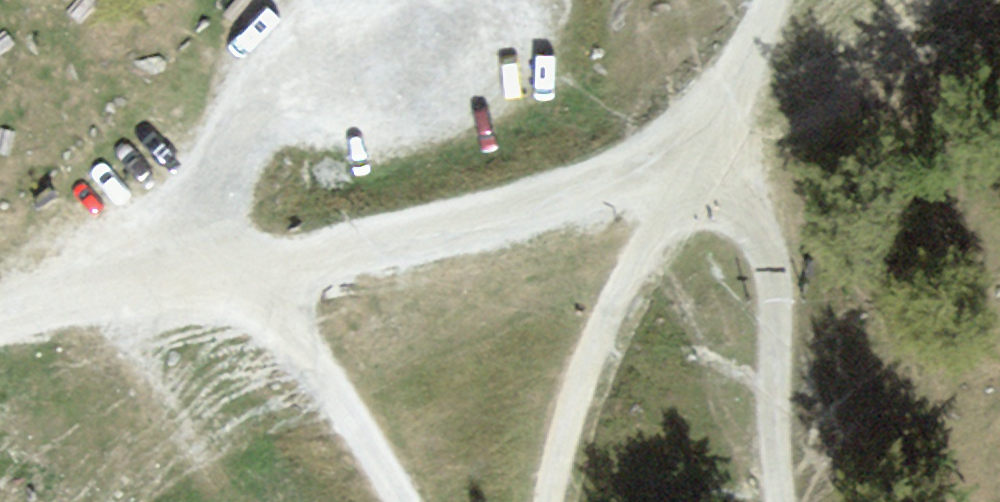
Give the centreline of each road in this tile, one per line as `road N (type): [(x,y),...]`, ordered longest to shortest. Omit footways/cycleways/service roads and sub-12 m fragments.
road 1 (unclassified): [(262,296),(370,245),(505,211),(647,157),(752,0)]
road 2 (unclassified): [(542,501),(567,417),(652,225),(685,178),(773,0)]
road 3 (track): [(771,501),(759,429),(767,267),(703,140)]
road 4 (unclassified): [(262,296),(188,281),(132,280),(0,307)]
road 5 (unclassified): [(405,501),(262,296)]

